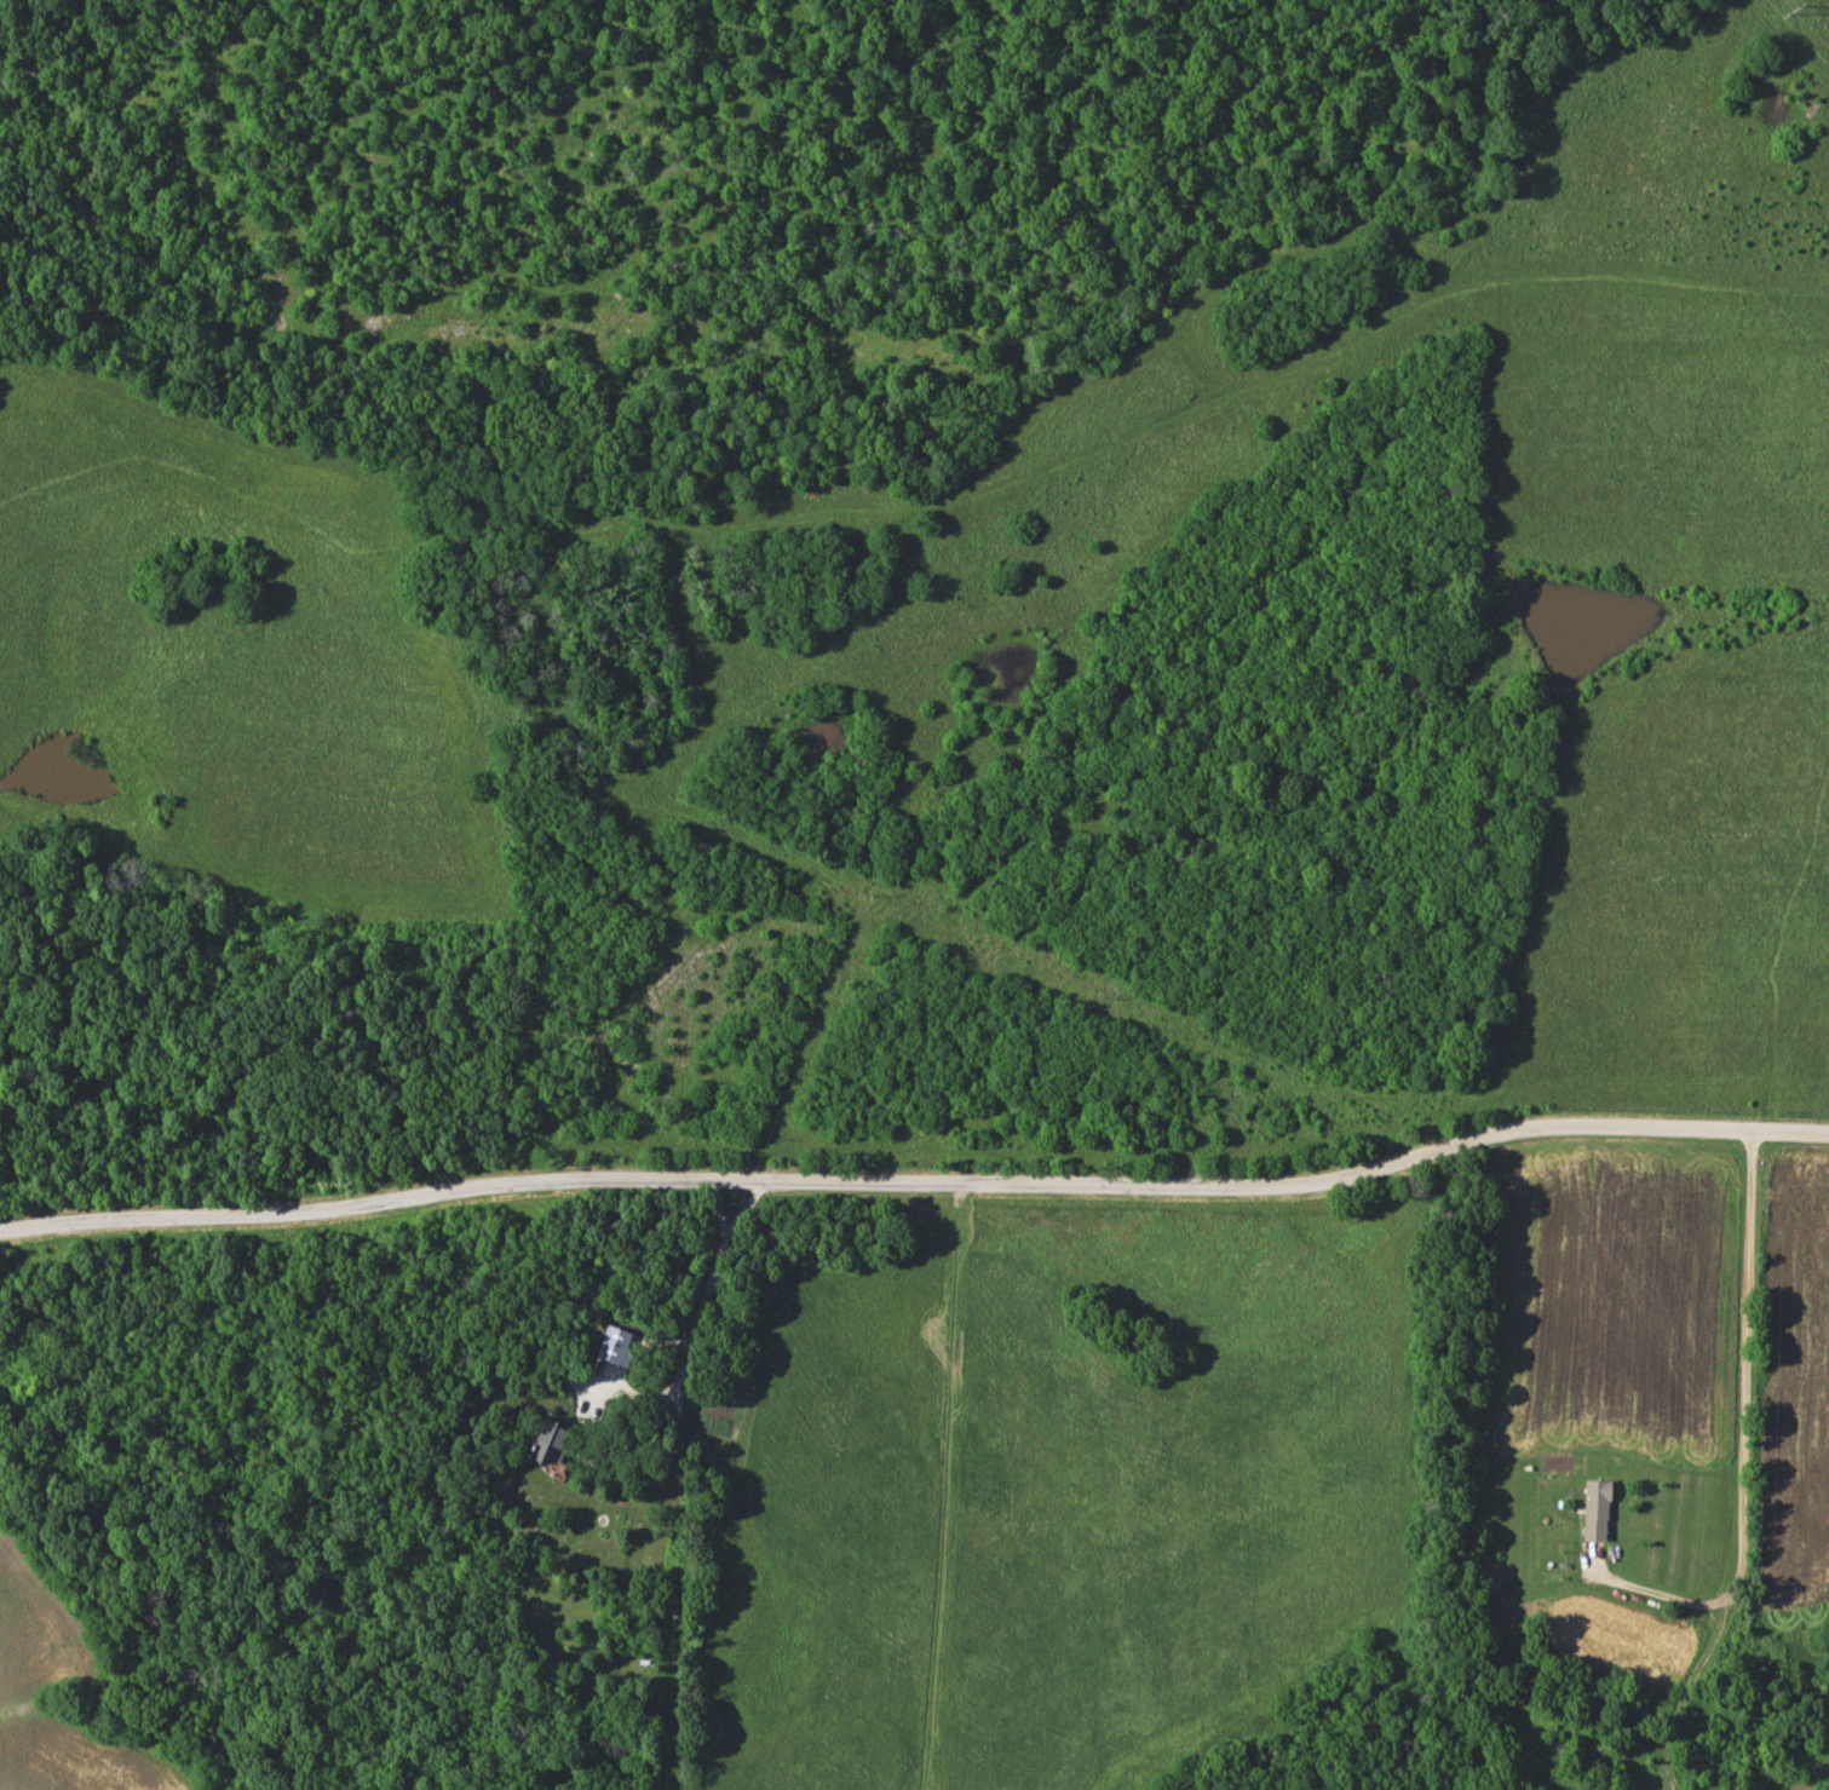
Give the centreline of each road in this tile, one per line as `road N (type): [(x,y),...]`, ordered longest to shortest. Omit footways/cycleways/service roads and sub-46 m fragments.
road 1 (residential): [(1828,1135),(1530,1130),(1282,1187),(514,1174),(333,1210),(117,1219),(0,1234)]

